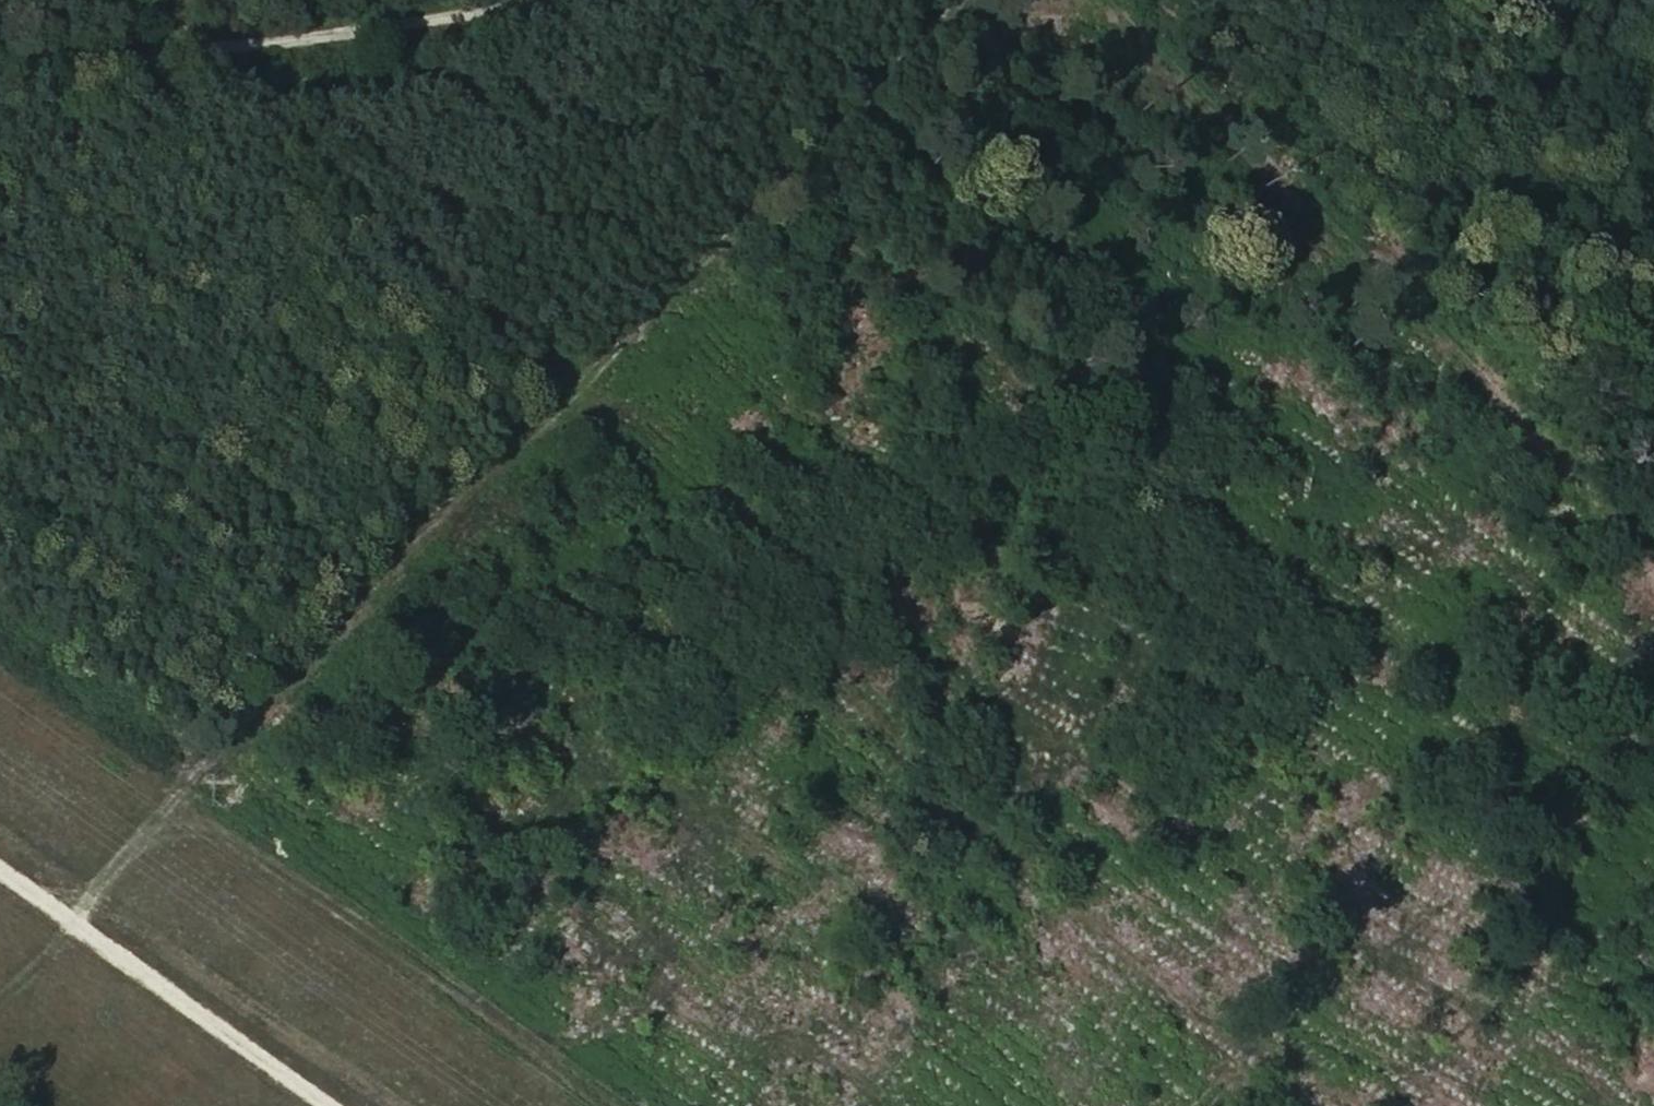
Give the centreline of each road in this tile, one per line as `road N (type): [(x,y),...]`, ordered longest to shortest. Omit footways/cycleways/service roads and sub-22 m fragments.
road 1 (track): [(0,76),(528,0)]

